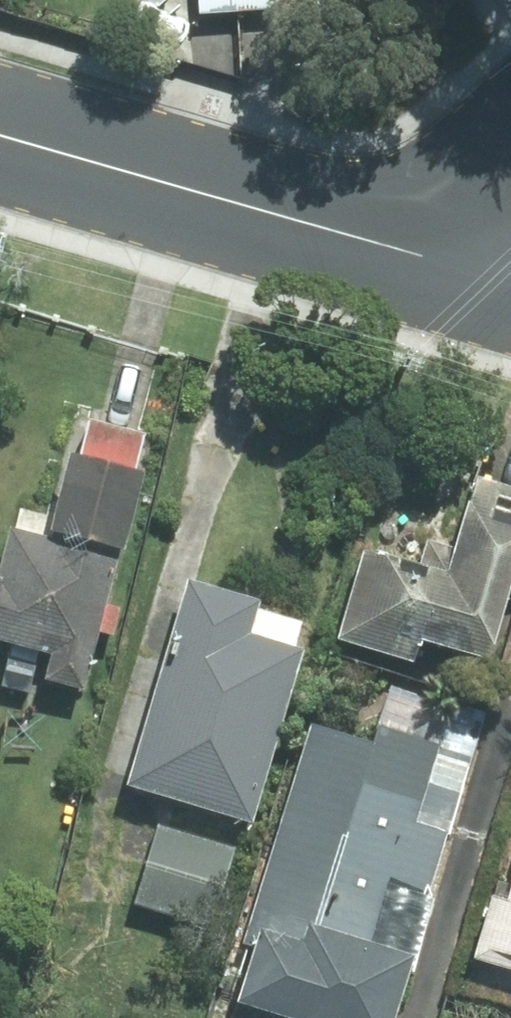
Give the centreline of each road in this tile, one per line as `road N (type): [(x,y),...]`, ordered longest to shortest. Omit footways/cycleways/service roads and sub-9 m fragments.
road 1 (secondary): [(393,248),(0,133)]
road 2 (secondary): [(393,248),(510,113)]
road 3 (secondary): [(510,283),(393,248)]

